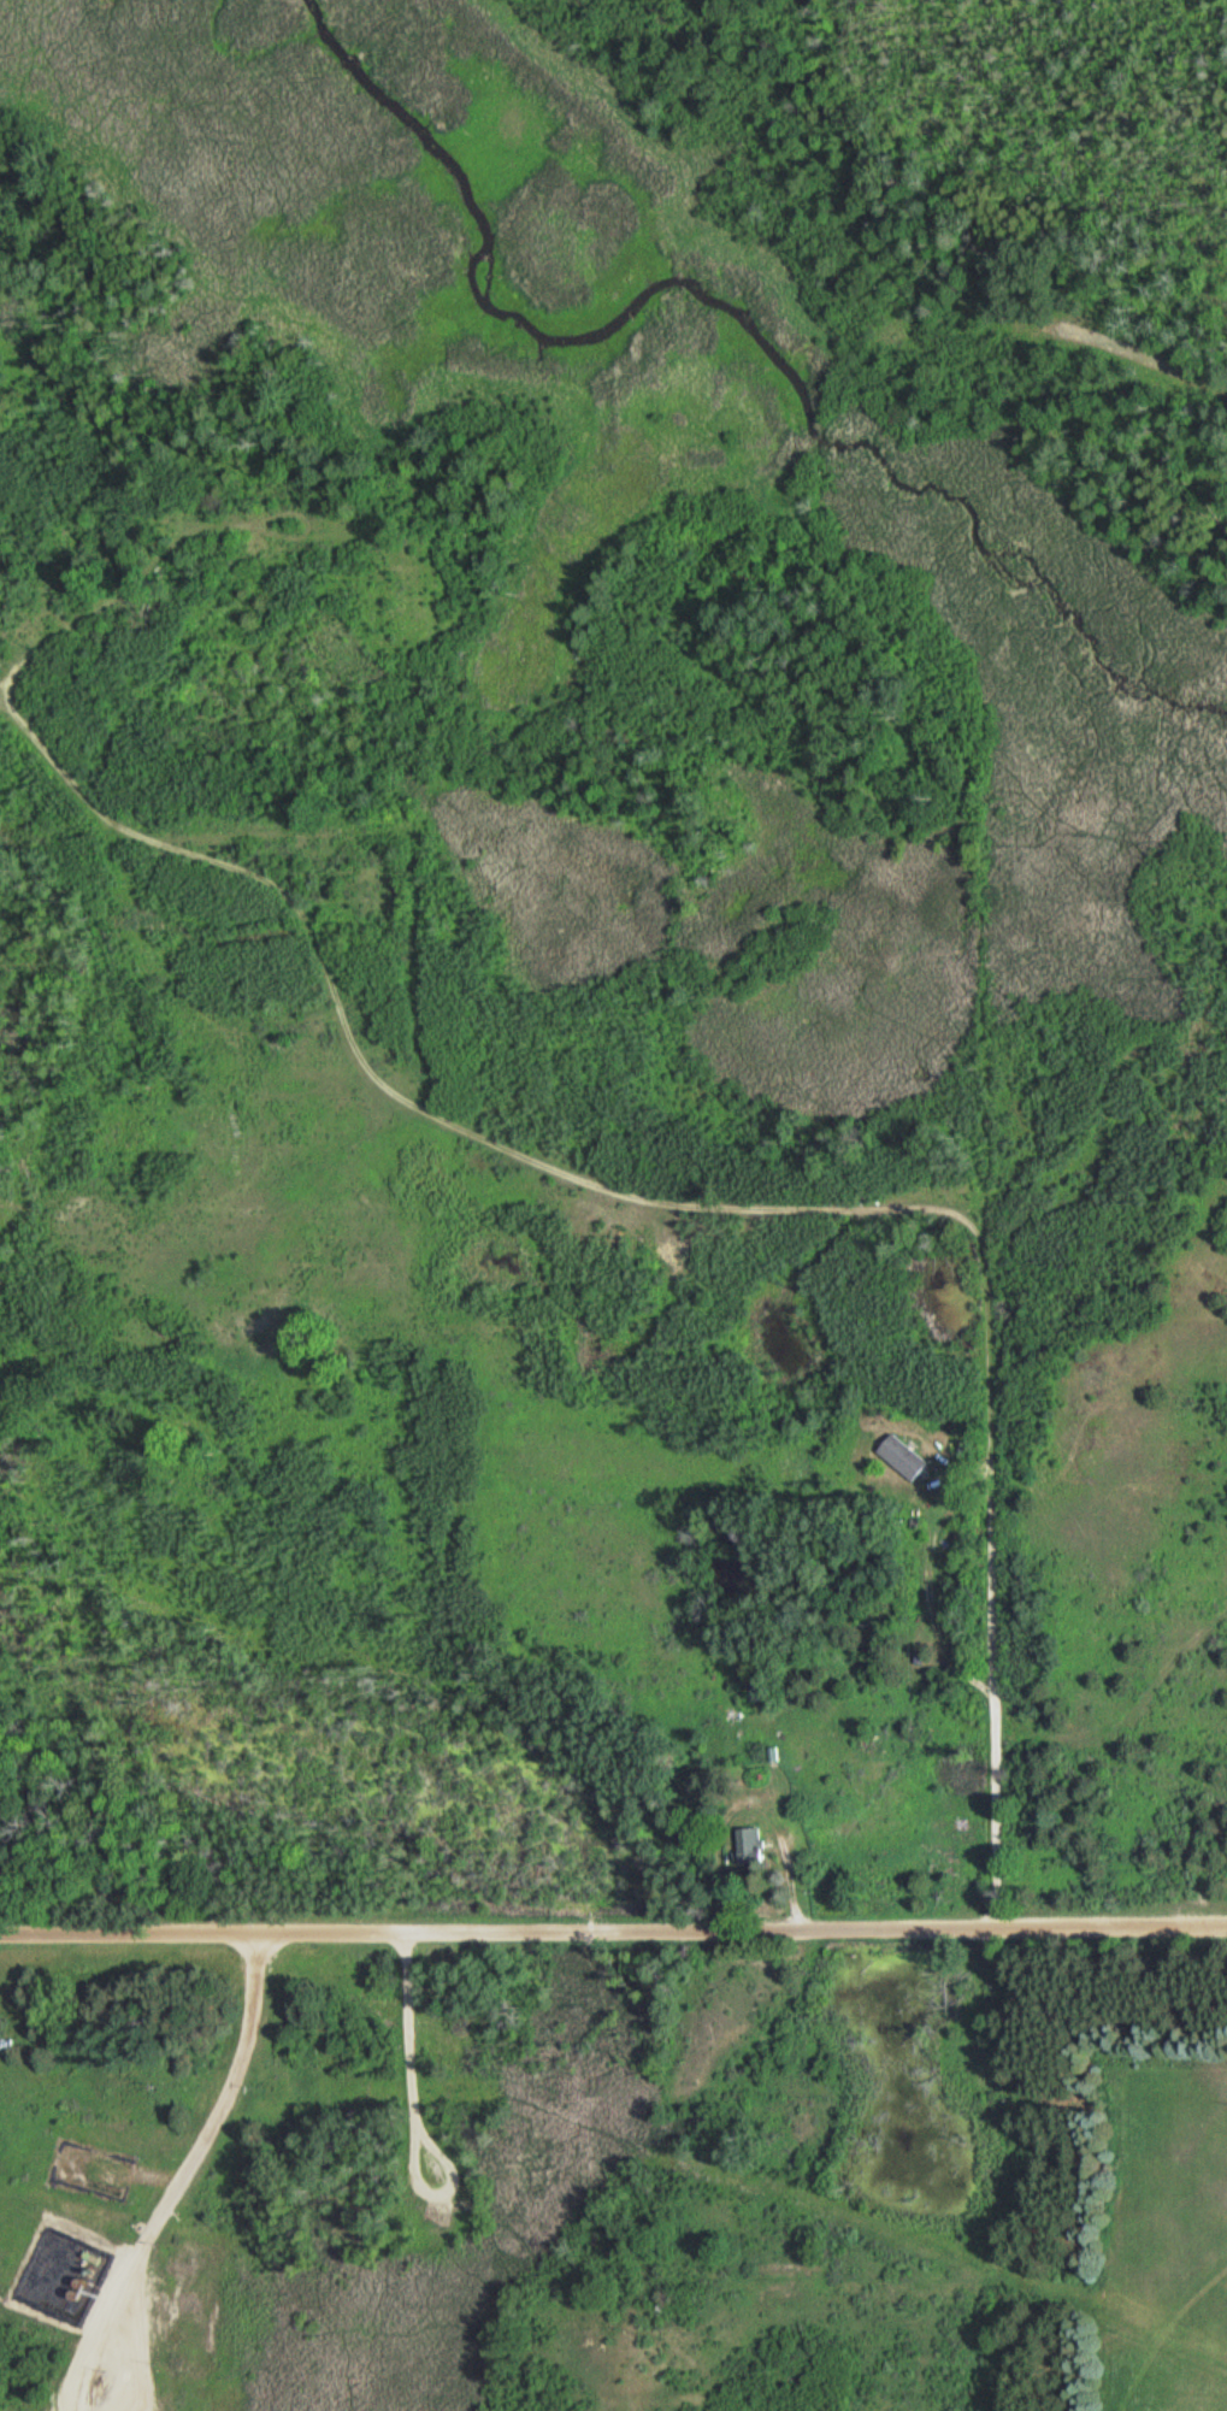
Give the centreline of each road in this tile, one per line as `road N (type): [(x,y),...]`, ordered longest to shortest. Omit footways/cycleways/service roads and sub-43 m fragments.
road 1 (residential): [(0,1934),(1226,1928)]

